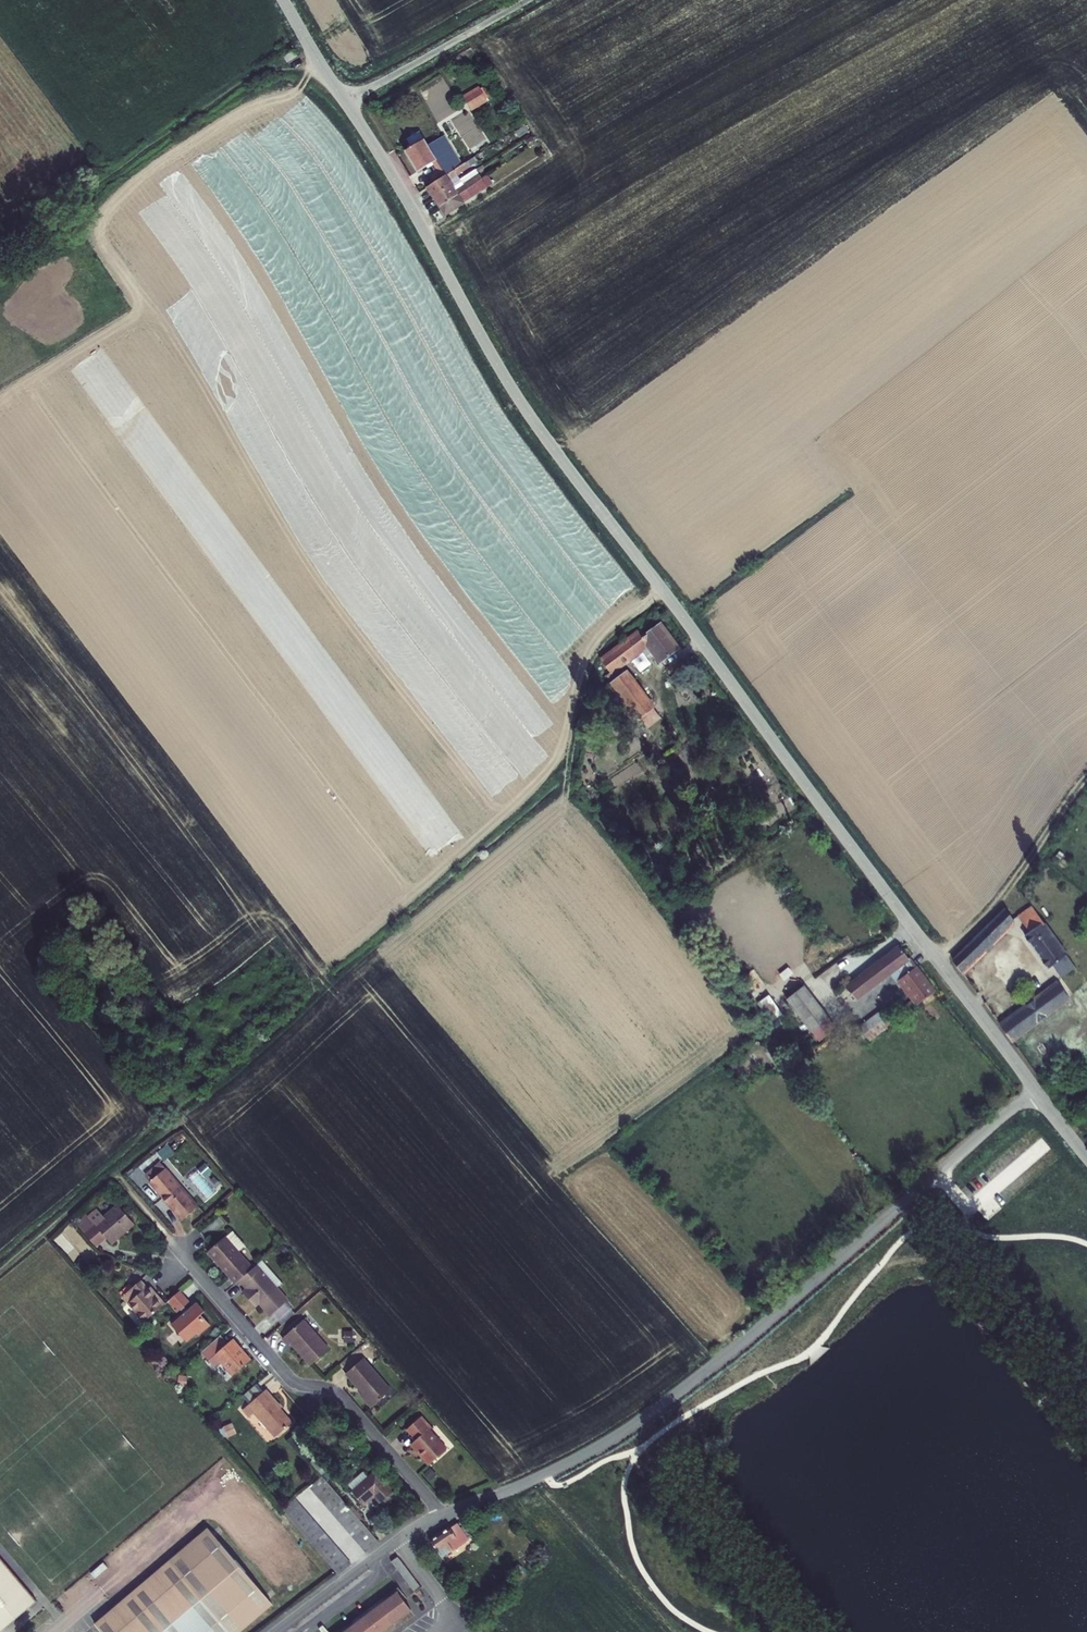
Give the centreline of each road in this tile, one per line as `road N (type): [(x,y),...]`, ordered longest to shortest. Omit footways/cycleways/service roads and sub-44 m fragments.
road 1 (tertiary): [(1035,1089),(524,408),(346,103)]
road 2 (unclassified): [(1035,1089),(634,1425),(547,1473),(440,1516)]
road 3 (residential): [(440,1516),(341,1396),(290,1379),(179,1250)]
road 4 (track): [(0,1271),(189,1099)]
road 5 (track): [(937,959),(1011,885),(1086,777)]
road 6 (unclassified): [(527,0),(346,103)]
road 7 (residential): [(277,1631),(398,1540)]
road 8 (tertiary): [(346,103),(284,0)]

